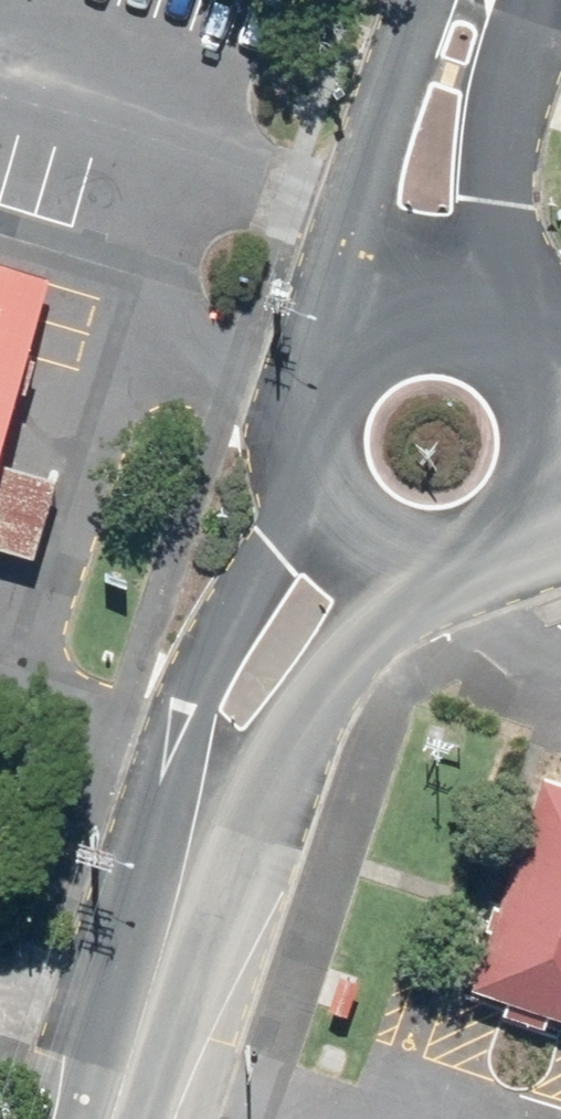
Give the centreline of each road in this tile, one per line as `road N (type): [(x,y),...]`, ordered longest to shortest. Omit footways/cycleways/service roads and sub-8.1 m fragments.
road 1 (secondary): [(178,848),(184,754),(204,685),(305,498)]
road 2 (secondary): [(322,344),(361,205),(439,0)]
road 3 (secondary): [(402,574),(178,848)]
road 4 (secondary): [(496,0),(486,65),(496,197),(519,320)]
road 5 (secondary): [(95,1118),(178,848)]
road 6 (secondary): [(322,344),(354,315),(394,297),(438,292),(481,300),(519,320)]
road 7 (secondary): [(305,498),(290,420),(300,380),(322,344)]
road 8 (secondary): [(402,574),(362,559),(329,533),(305,498)]
road 9 (secondary): [(519,549),(482,569),(402,574)]

